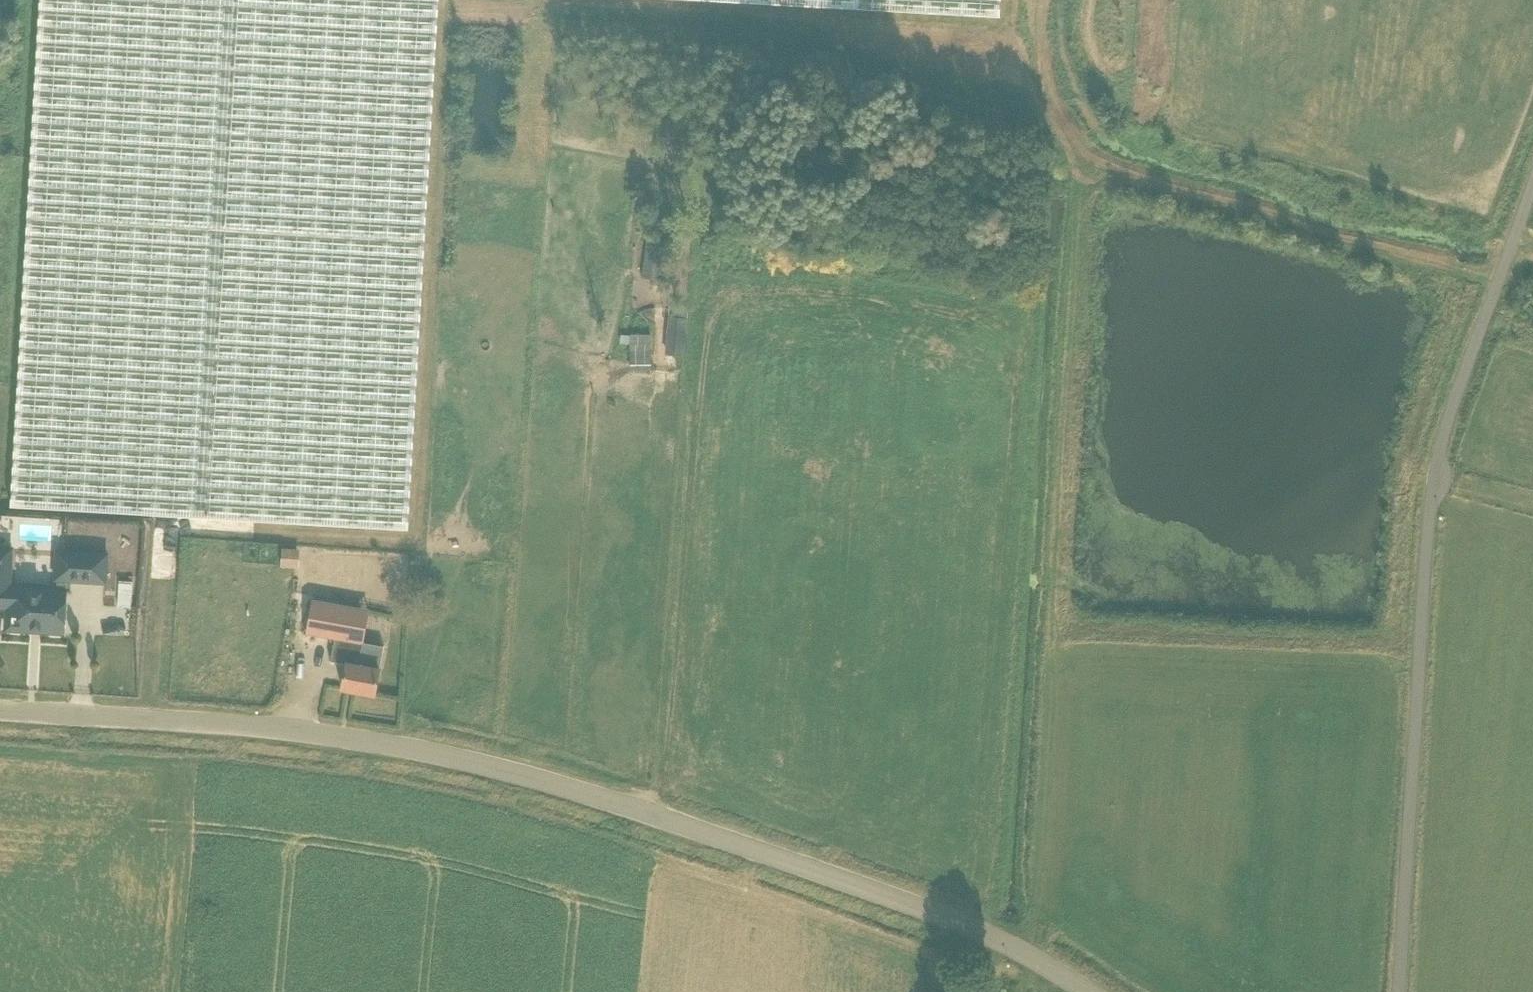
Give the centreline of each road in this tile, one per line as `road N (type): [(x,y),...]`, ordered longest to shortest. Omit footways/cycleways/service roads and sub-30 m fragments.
road 1 (unclassified): [(1087,991),(993,939),(843,880),(586,794),(426,751),(256,727),(0,711)]
road 2 (unclassified): [(1398,991),(1431,473),(1532,185)]

